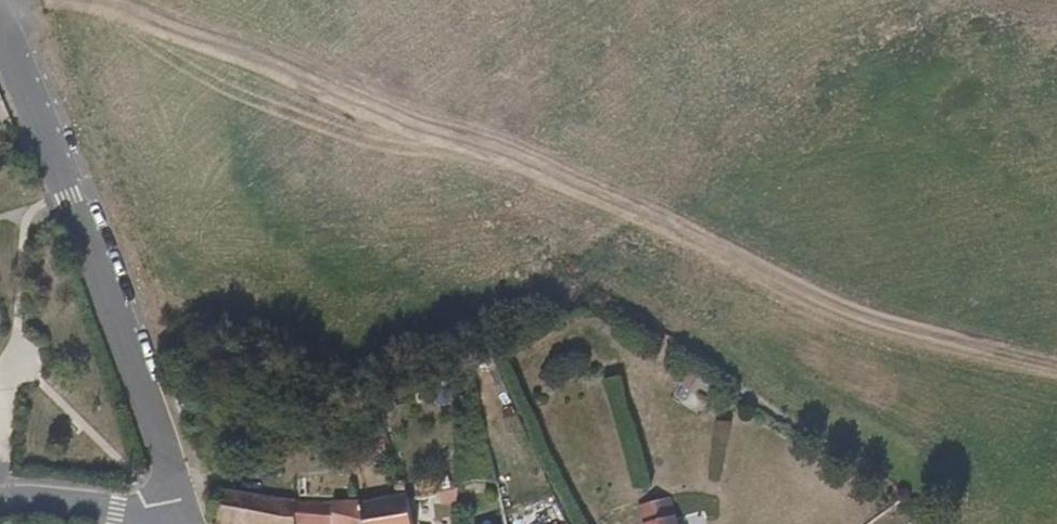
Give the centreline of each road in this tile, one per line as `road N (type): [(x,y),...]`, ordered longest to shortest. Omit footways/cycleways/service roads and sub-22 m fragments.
road 1 (residential): [(177,523),(168,462),(0,41)]
road 2 (residential): [(0,500),(34,497),(158,523)]

